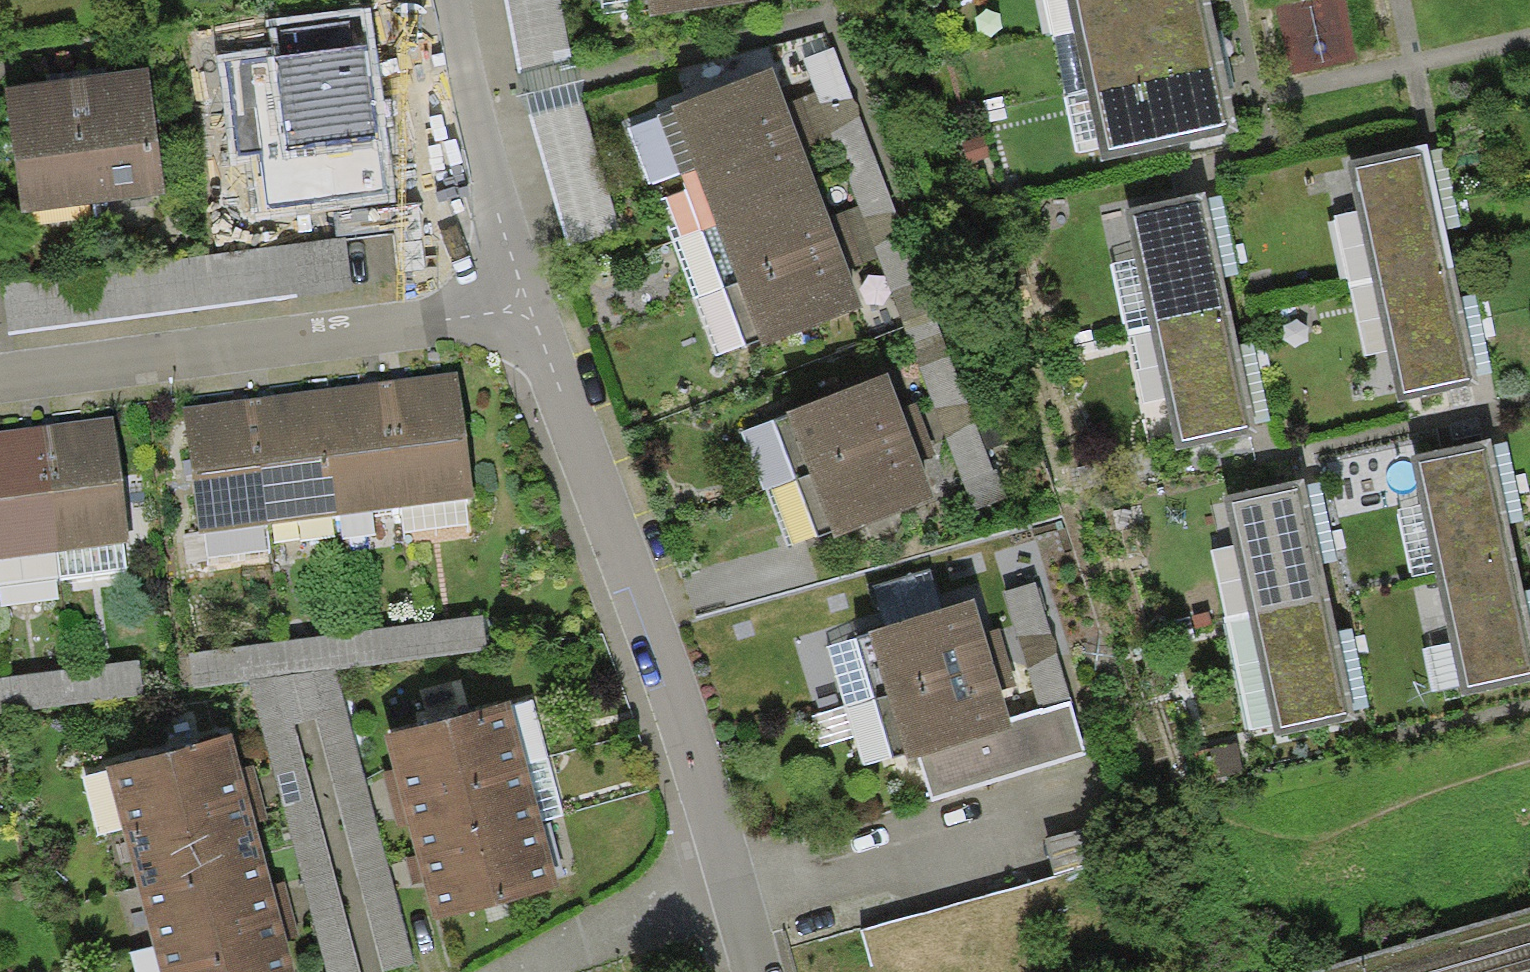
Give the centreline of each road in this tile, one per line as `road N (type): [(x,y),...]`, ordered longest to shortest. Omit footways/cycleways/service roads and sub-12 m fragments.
road 1 (residential): [(728,903),(523,288)]
road 2 (residential): [(523,288),(0,361)]
road 3 (residential): [(1046,824),(728,903)]
road 4 (residential): [(523,288),(438,0)]
road 5 (residential): [(728,903),(625,930),(541,971)]

